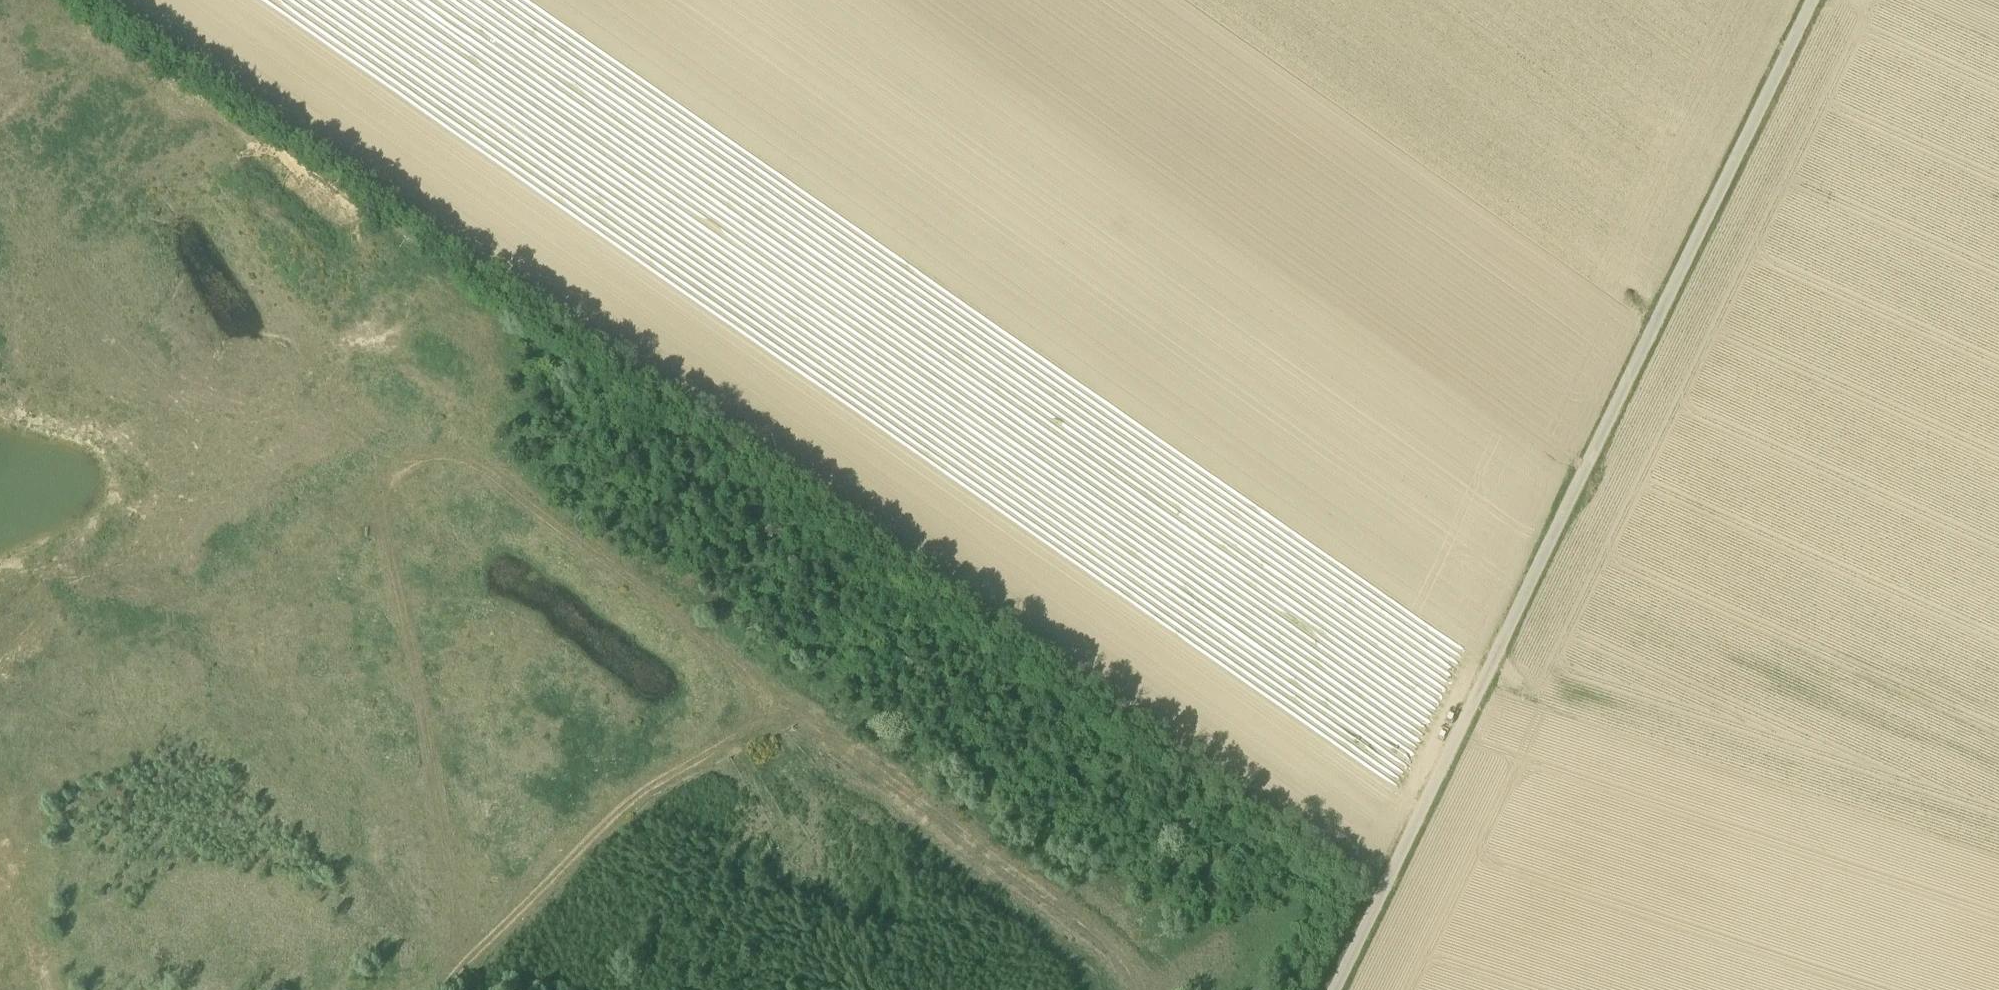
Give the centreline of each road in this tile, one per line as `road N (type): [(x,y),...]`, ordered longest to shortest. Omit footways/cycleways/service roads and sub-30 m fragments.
road 1 (unclassified): [(1333,989),(1815,0)]

